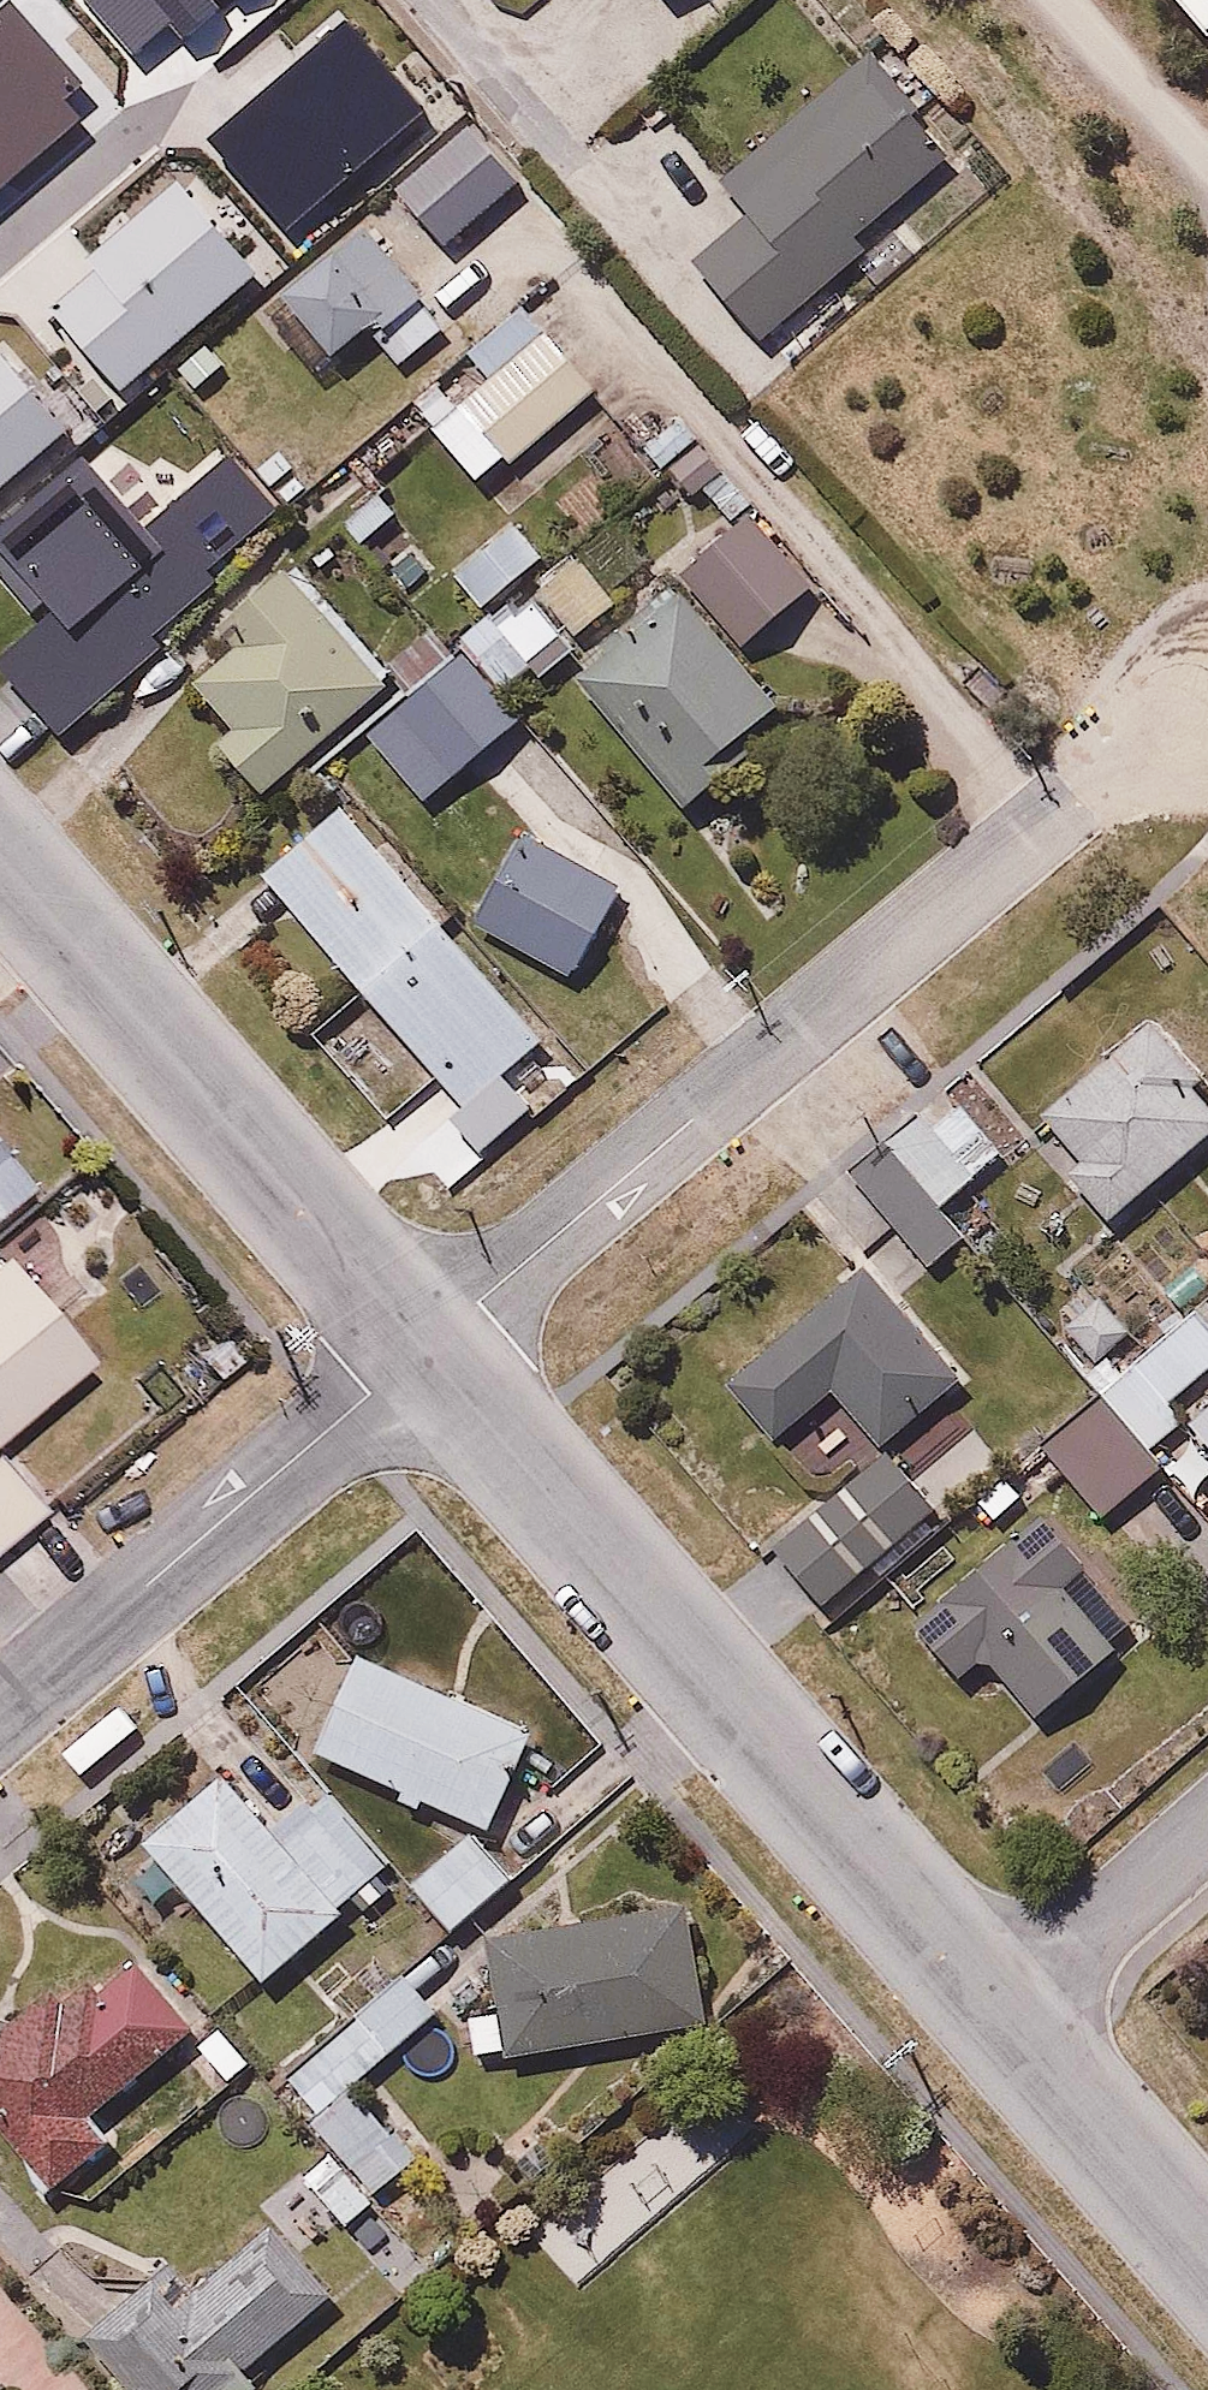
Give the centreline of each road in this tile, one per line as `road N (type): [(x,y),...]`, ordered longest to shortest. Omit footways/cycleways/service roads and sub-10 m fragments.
road 1 (residential): [(429,1345),(997,2013)]
road 2 (residential): [(1080,806),(429,1345)]
road 3 (residential): [(0,852),(429,1345)]
road 4 (residential): [(429,1345),(0,1712)]
road 5 (residential): [(431,0),(765,386)]
road 6 (residential): [(997,2013),(1207,2255)]
road 7 (residential): [(1207,1822),(997,2013)]

